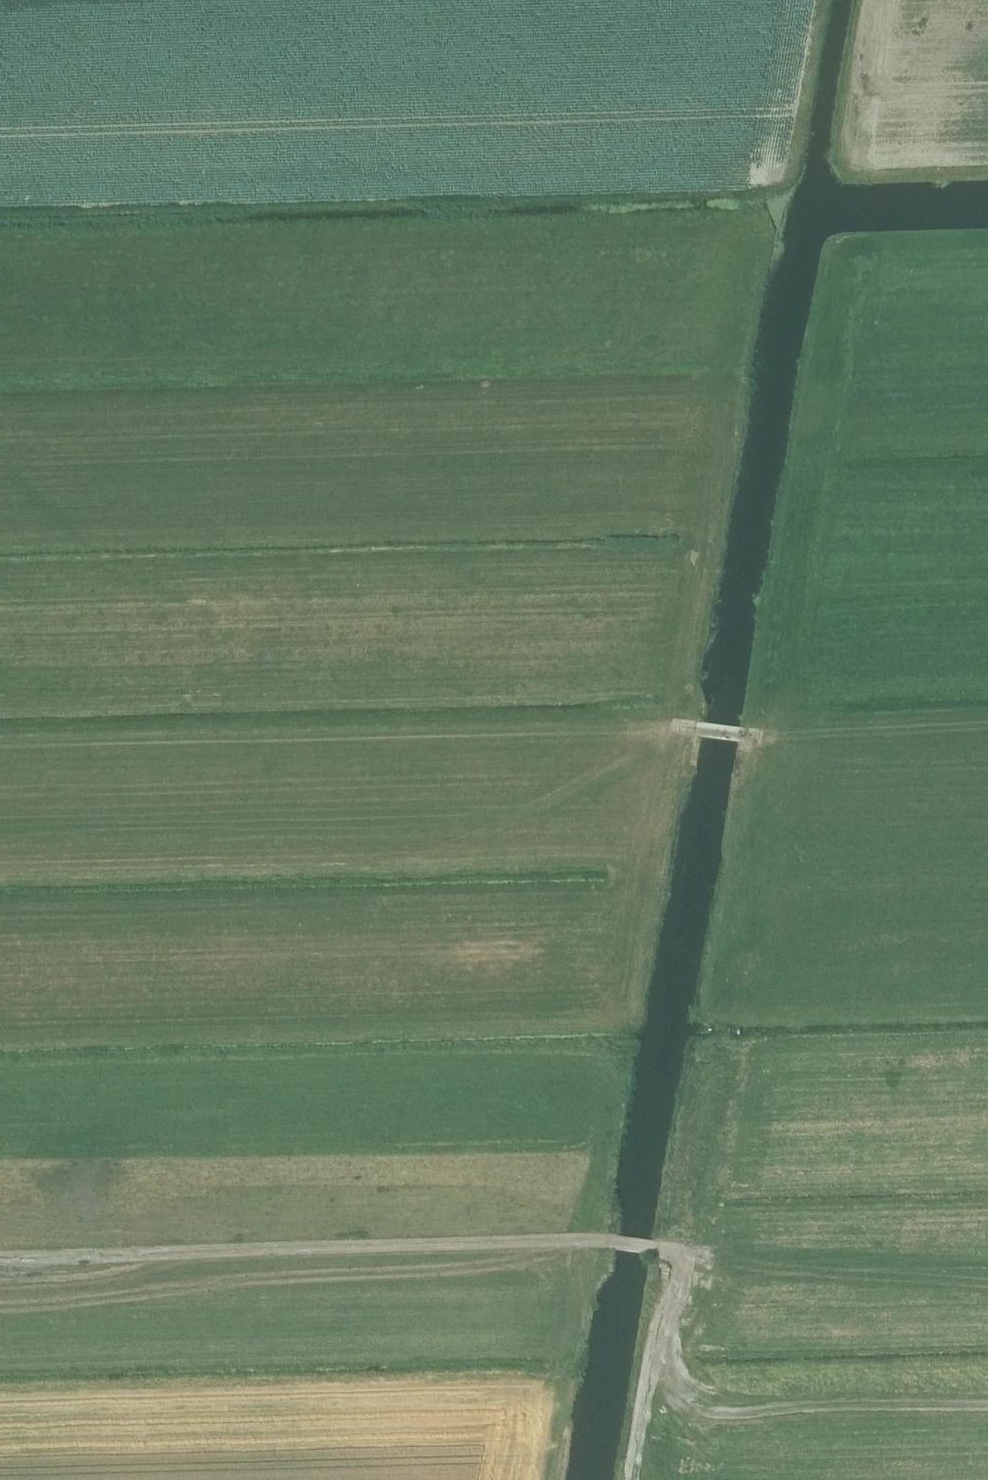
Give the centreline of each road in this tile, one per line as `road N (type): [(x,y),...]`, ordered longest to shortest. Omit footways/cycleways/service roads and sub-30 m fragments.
road 1 (track): [(633,1479),(674,1247),(604,1241),(0,1258)]
road 2 (track): [(987,1427),(719,1434),(669,1402),(650,1369)]

